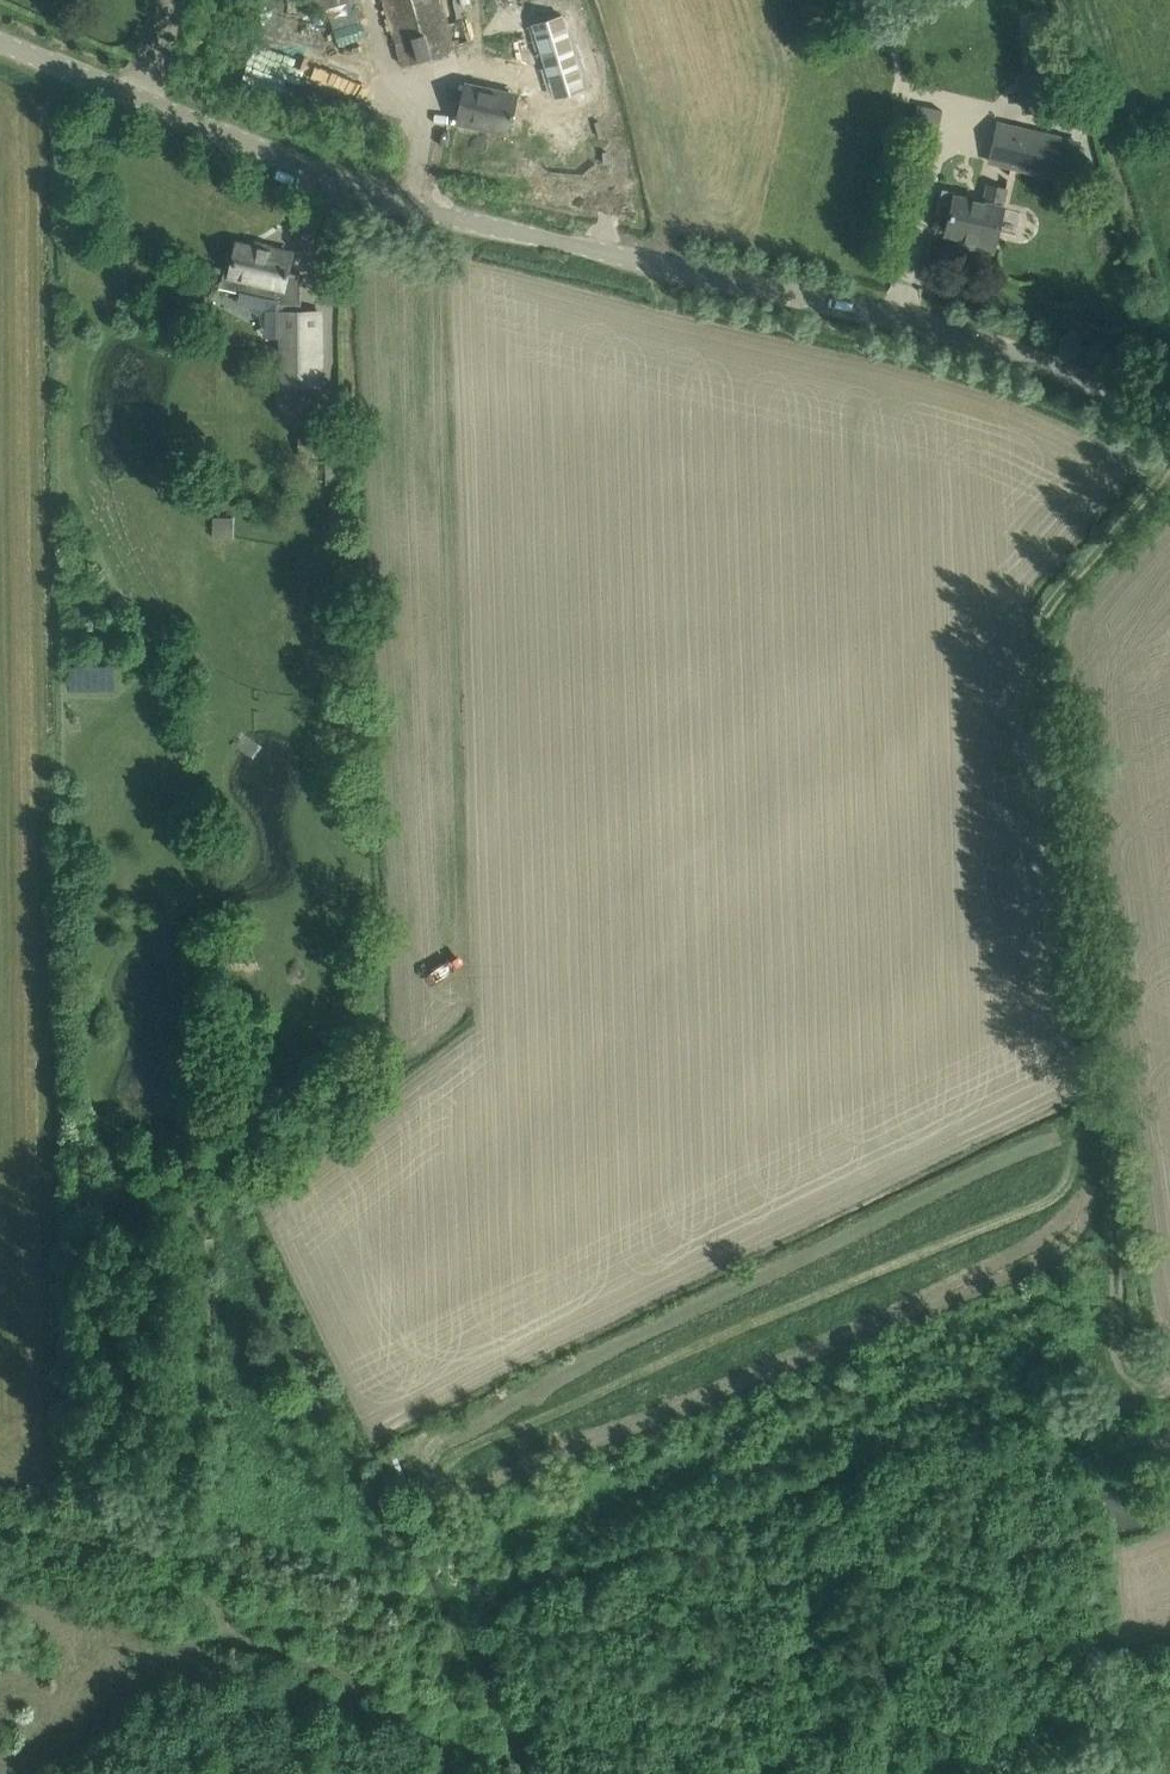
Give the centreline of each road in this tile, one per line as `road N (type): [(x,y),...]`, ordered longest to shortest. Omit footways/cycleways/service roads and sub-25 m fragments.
road 1 (unclassified): [(1169,418),(1016,351),(414,206),(0,42)]
road 2 (track): [(1104,1071),(1049,687),(1049,623),(1068,587),(1169,464)]

